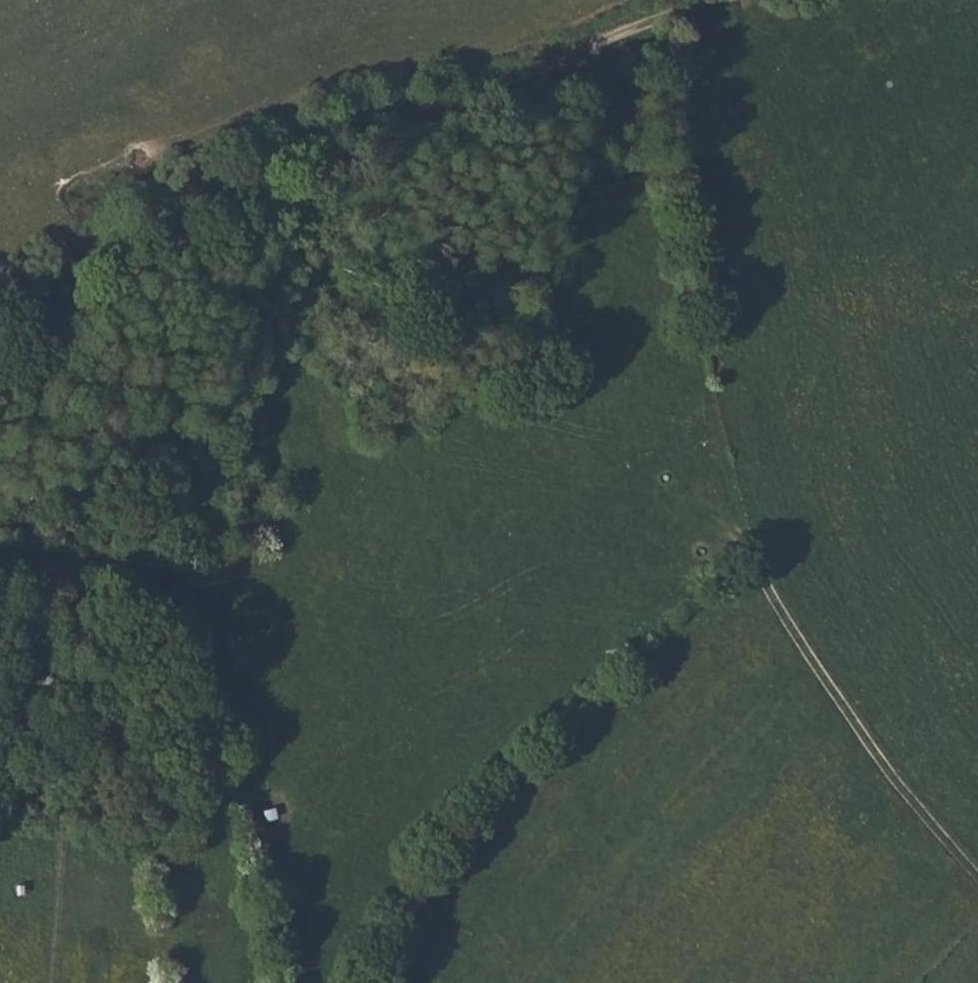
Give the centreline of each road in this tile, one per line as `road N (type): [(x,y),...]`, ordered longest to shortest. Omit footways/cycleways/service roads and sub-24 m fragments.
road 1 (track): [(0,311),(296,149),(476,94),(712,0)]

